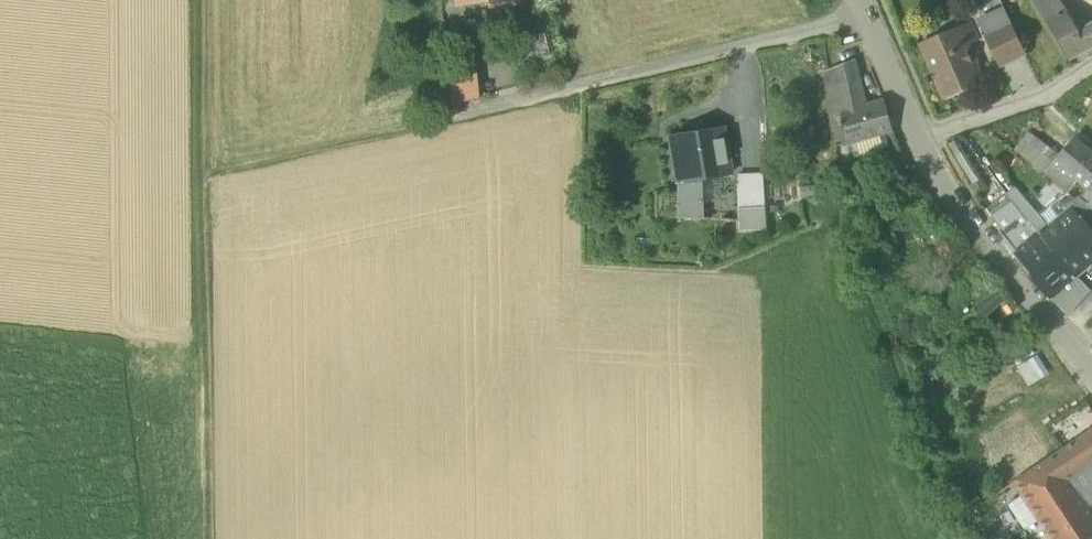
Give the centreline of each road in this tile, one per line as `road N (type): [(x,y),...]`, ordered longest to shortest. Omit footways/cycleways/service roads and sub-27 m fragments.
road 1 (track): [(206,0),(210,538)]
road 2 (unclassified): [(864,14),(448,118)]
road 3 (residential): [(917,137),(961,213),(1091,375)]
road 4 (track): [(448,118),(208,176)]
road 5 (residential): [(917,137),(1045,96),(1091,64)]
road 6 (residential): [(864,14),(917,137)]

